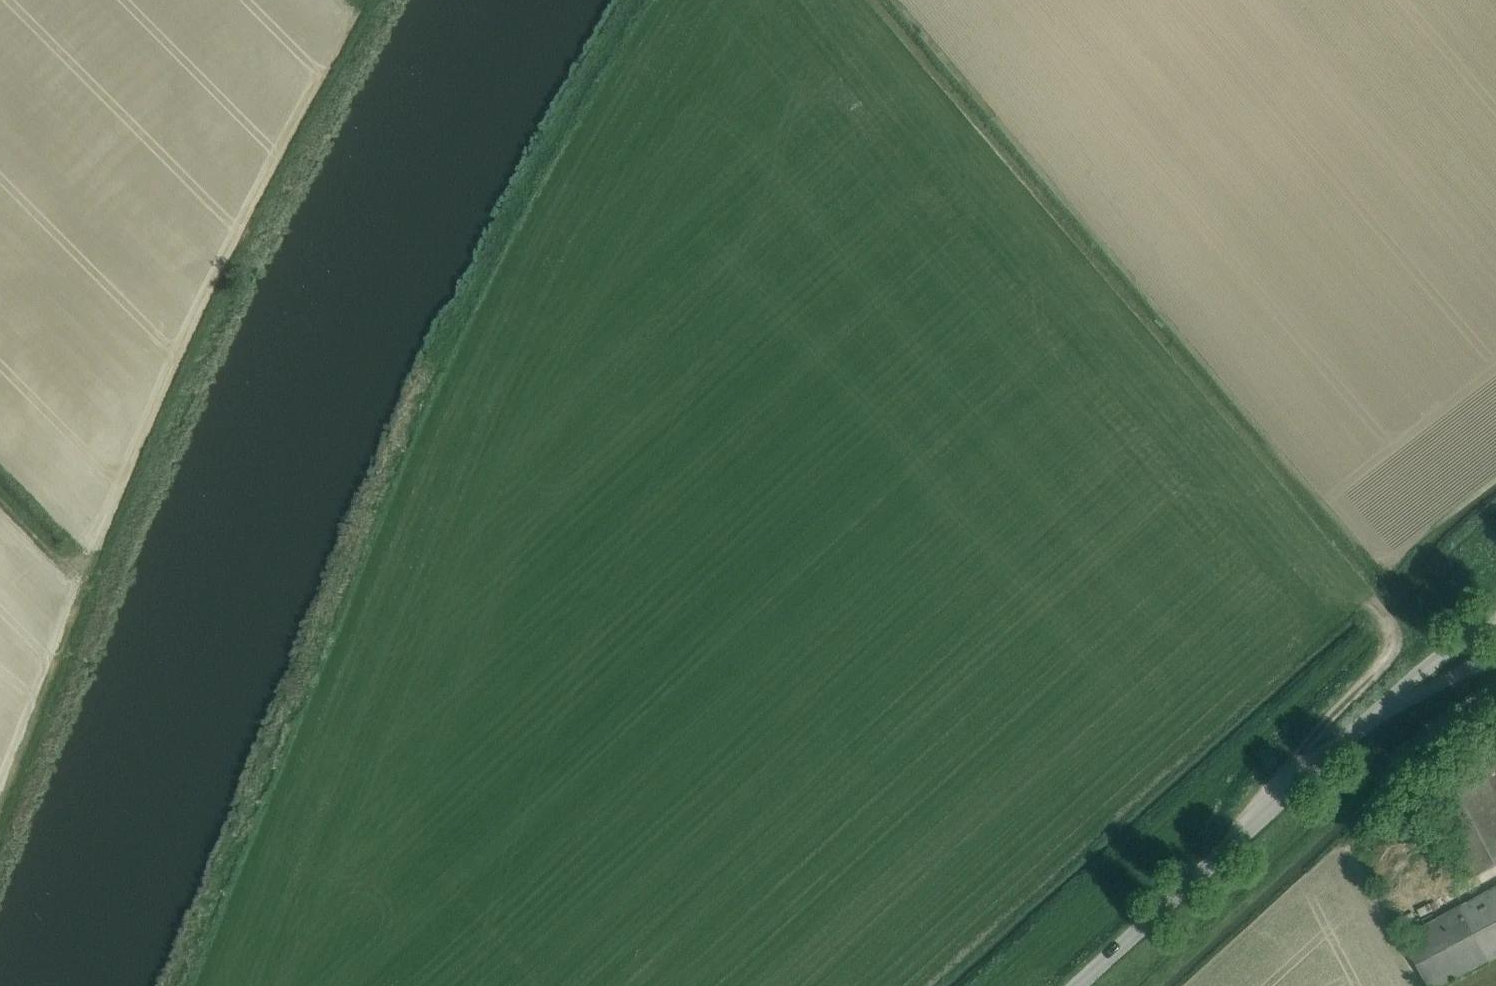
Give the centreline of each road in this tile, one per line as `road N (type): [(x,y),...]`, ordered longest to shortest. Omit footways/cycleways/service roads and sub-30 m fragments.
road 1 (unclassified): [(1073,985),(1364,720)]
road 2 (unclassified): [(1364,720),(1495,612)]
road 3 (unclassified): [(1364,720),(1495,656)]

